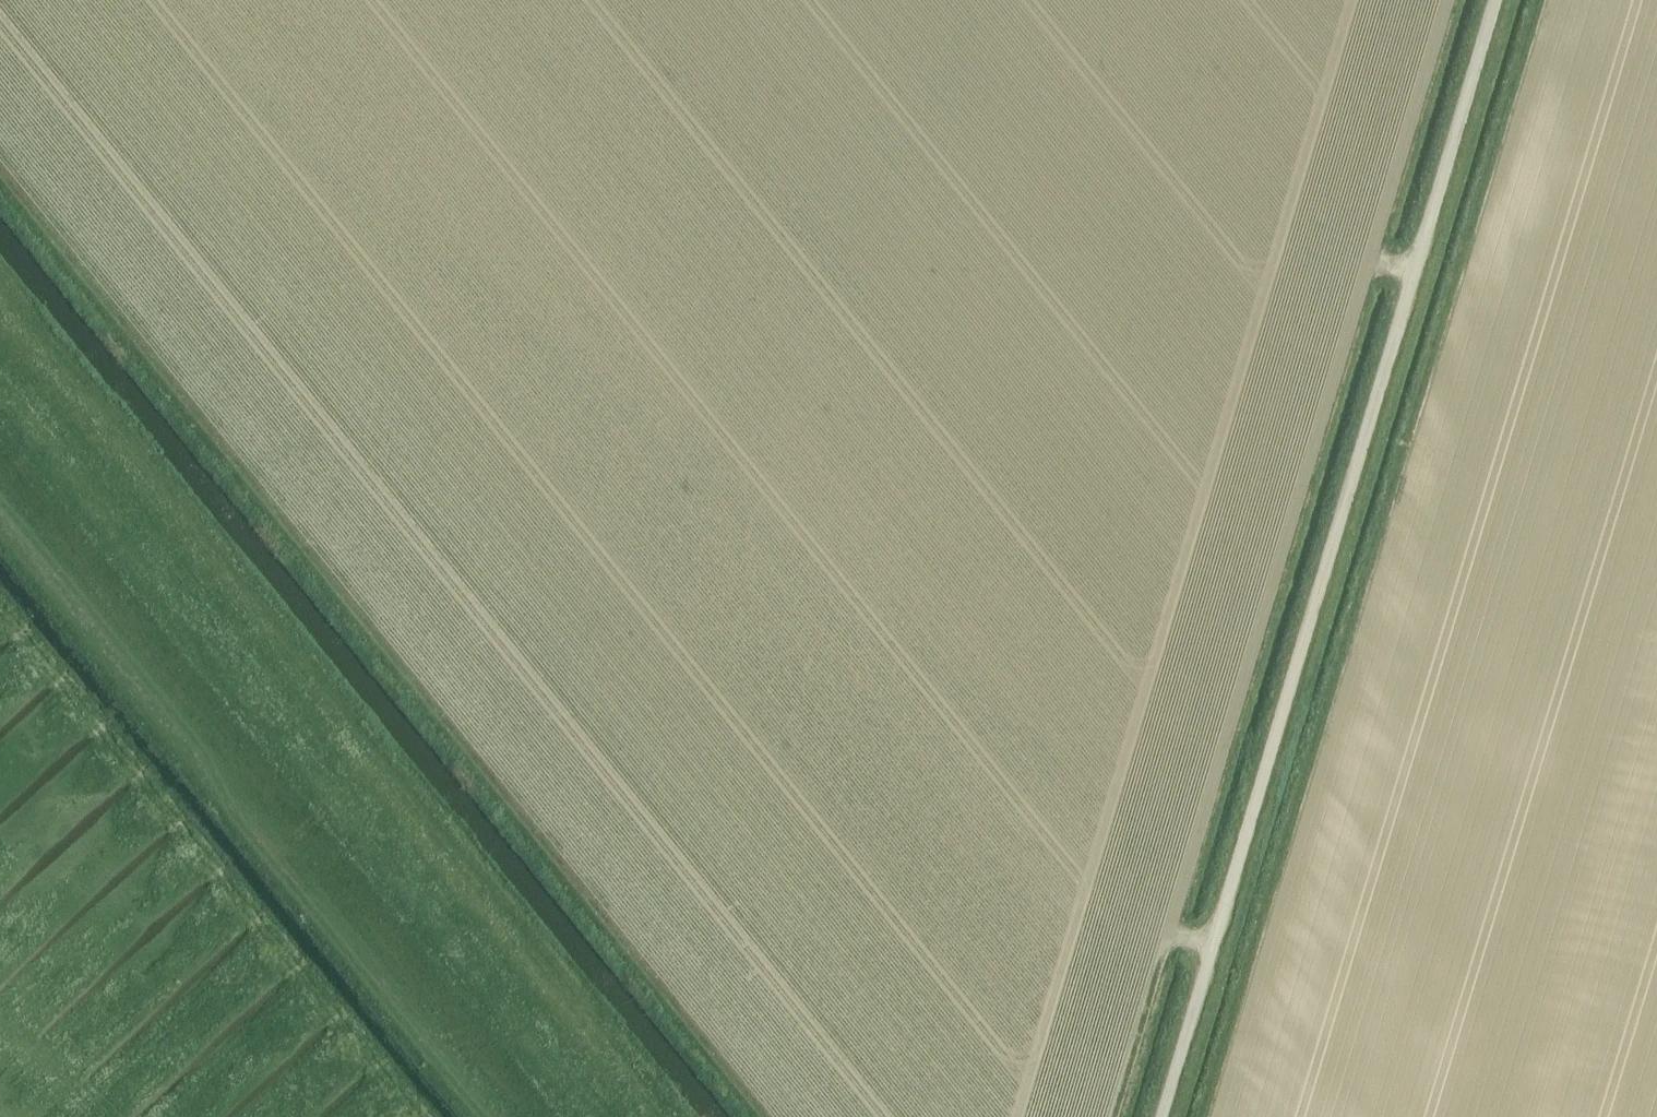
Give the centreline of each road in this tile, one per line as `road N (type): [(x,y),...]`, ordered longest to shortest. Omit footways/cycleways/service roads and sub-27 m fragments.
road 1 (unclassified): [(1161,1116),(1496,0)]
road 2 (track): [(0,479),(524,1116)]

